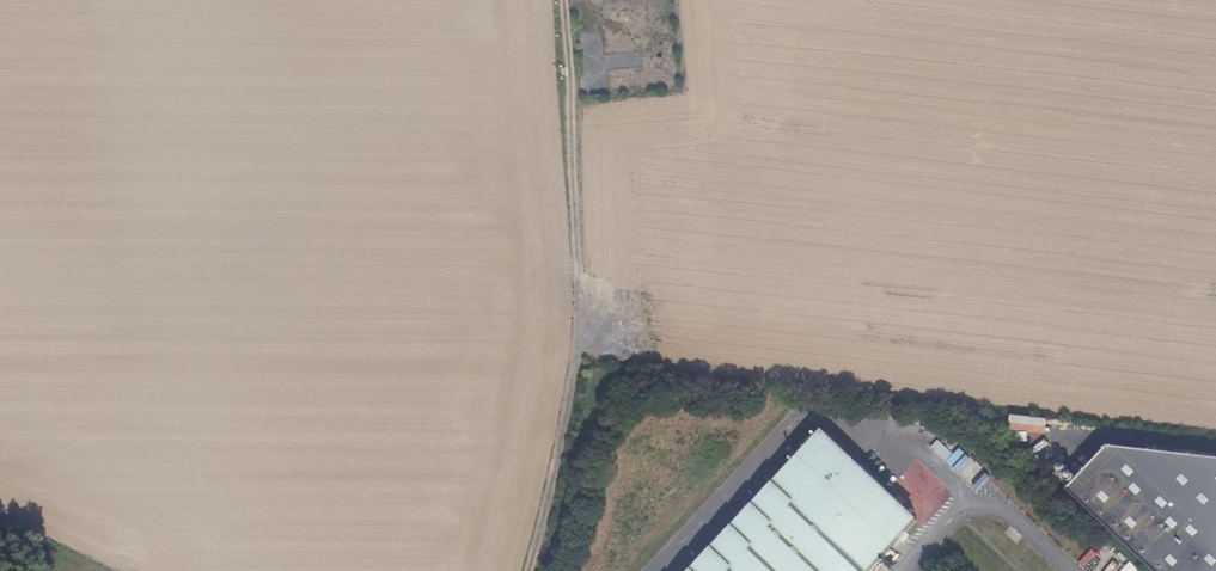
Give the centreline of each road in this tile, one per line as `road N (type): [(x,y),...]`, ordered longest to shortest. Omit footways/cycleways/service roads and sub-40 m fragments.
road 1 (track): [(560,0),(578,351),(530,570)]

